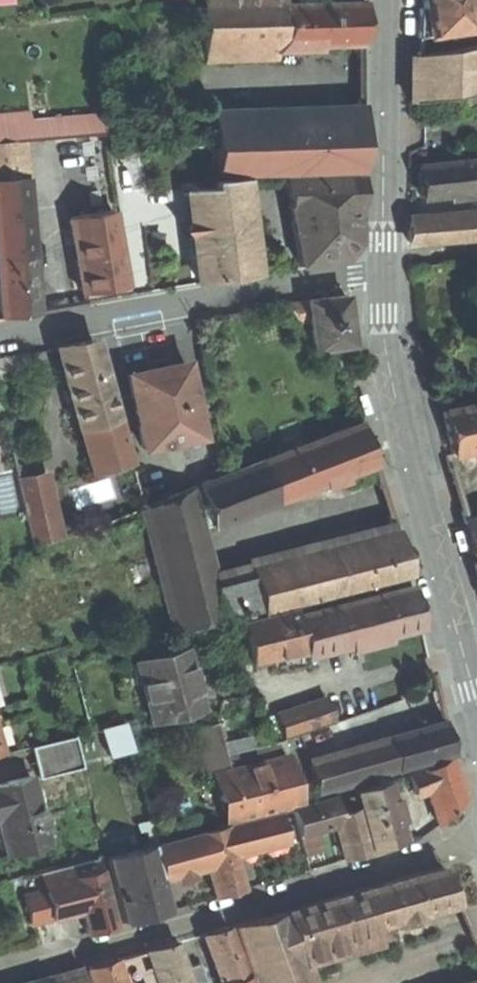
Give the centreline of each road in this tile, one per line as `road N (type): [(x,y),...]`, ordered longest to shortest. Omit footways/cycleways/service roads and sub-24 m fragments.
road 1 (residential): [(476,835),(0,972)]
road 2 (tertiary): [(382,269),(394,390),(476,703)]
road 3 (residential): [(382,269),(0,332)]
road 4 (tertiary): [(392,0),(382,269)]

